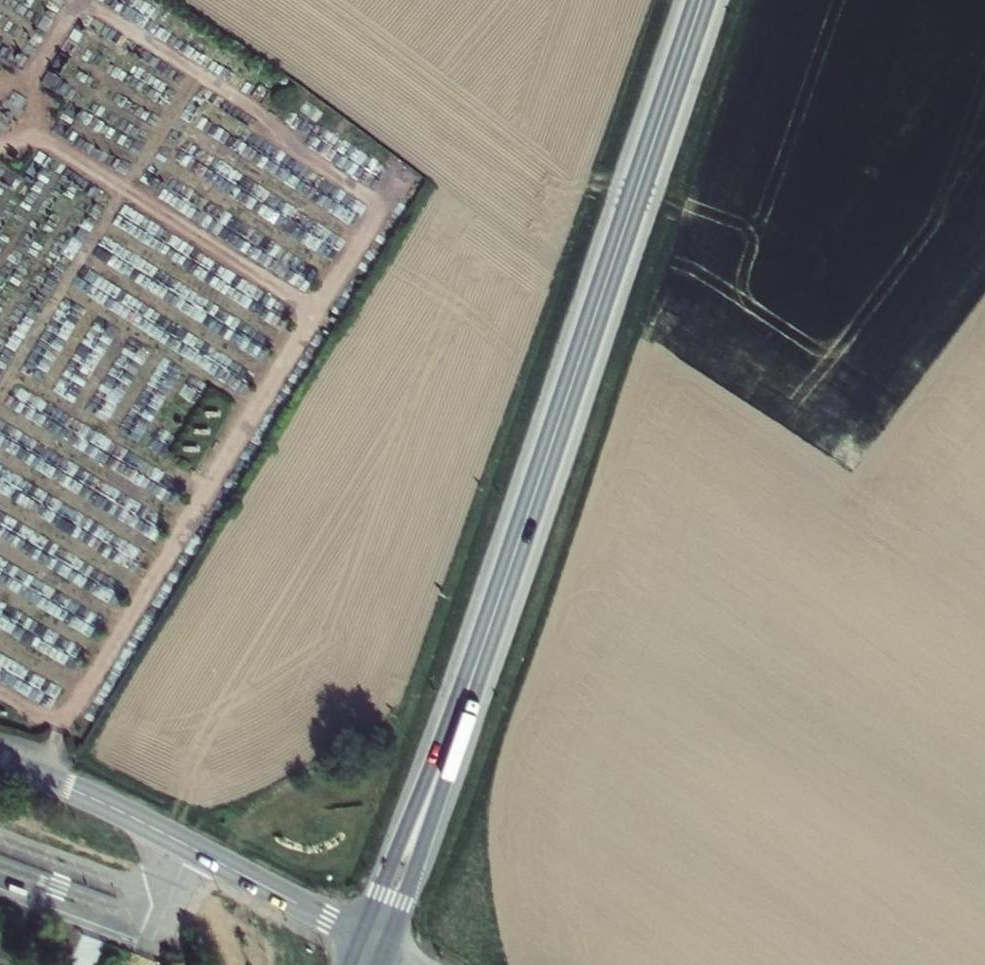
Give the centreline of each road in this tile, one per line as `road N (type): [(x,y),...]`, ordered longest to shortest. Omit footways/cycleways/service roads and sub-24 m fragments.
road 1 (primary): [(372,944),(442,763),(701,0)]
road 2 (residential): [(0,763),(146,825),(372,944)]

